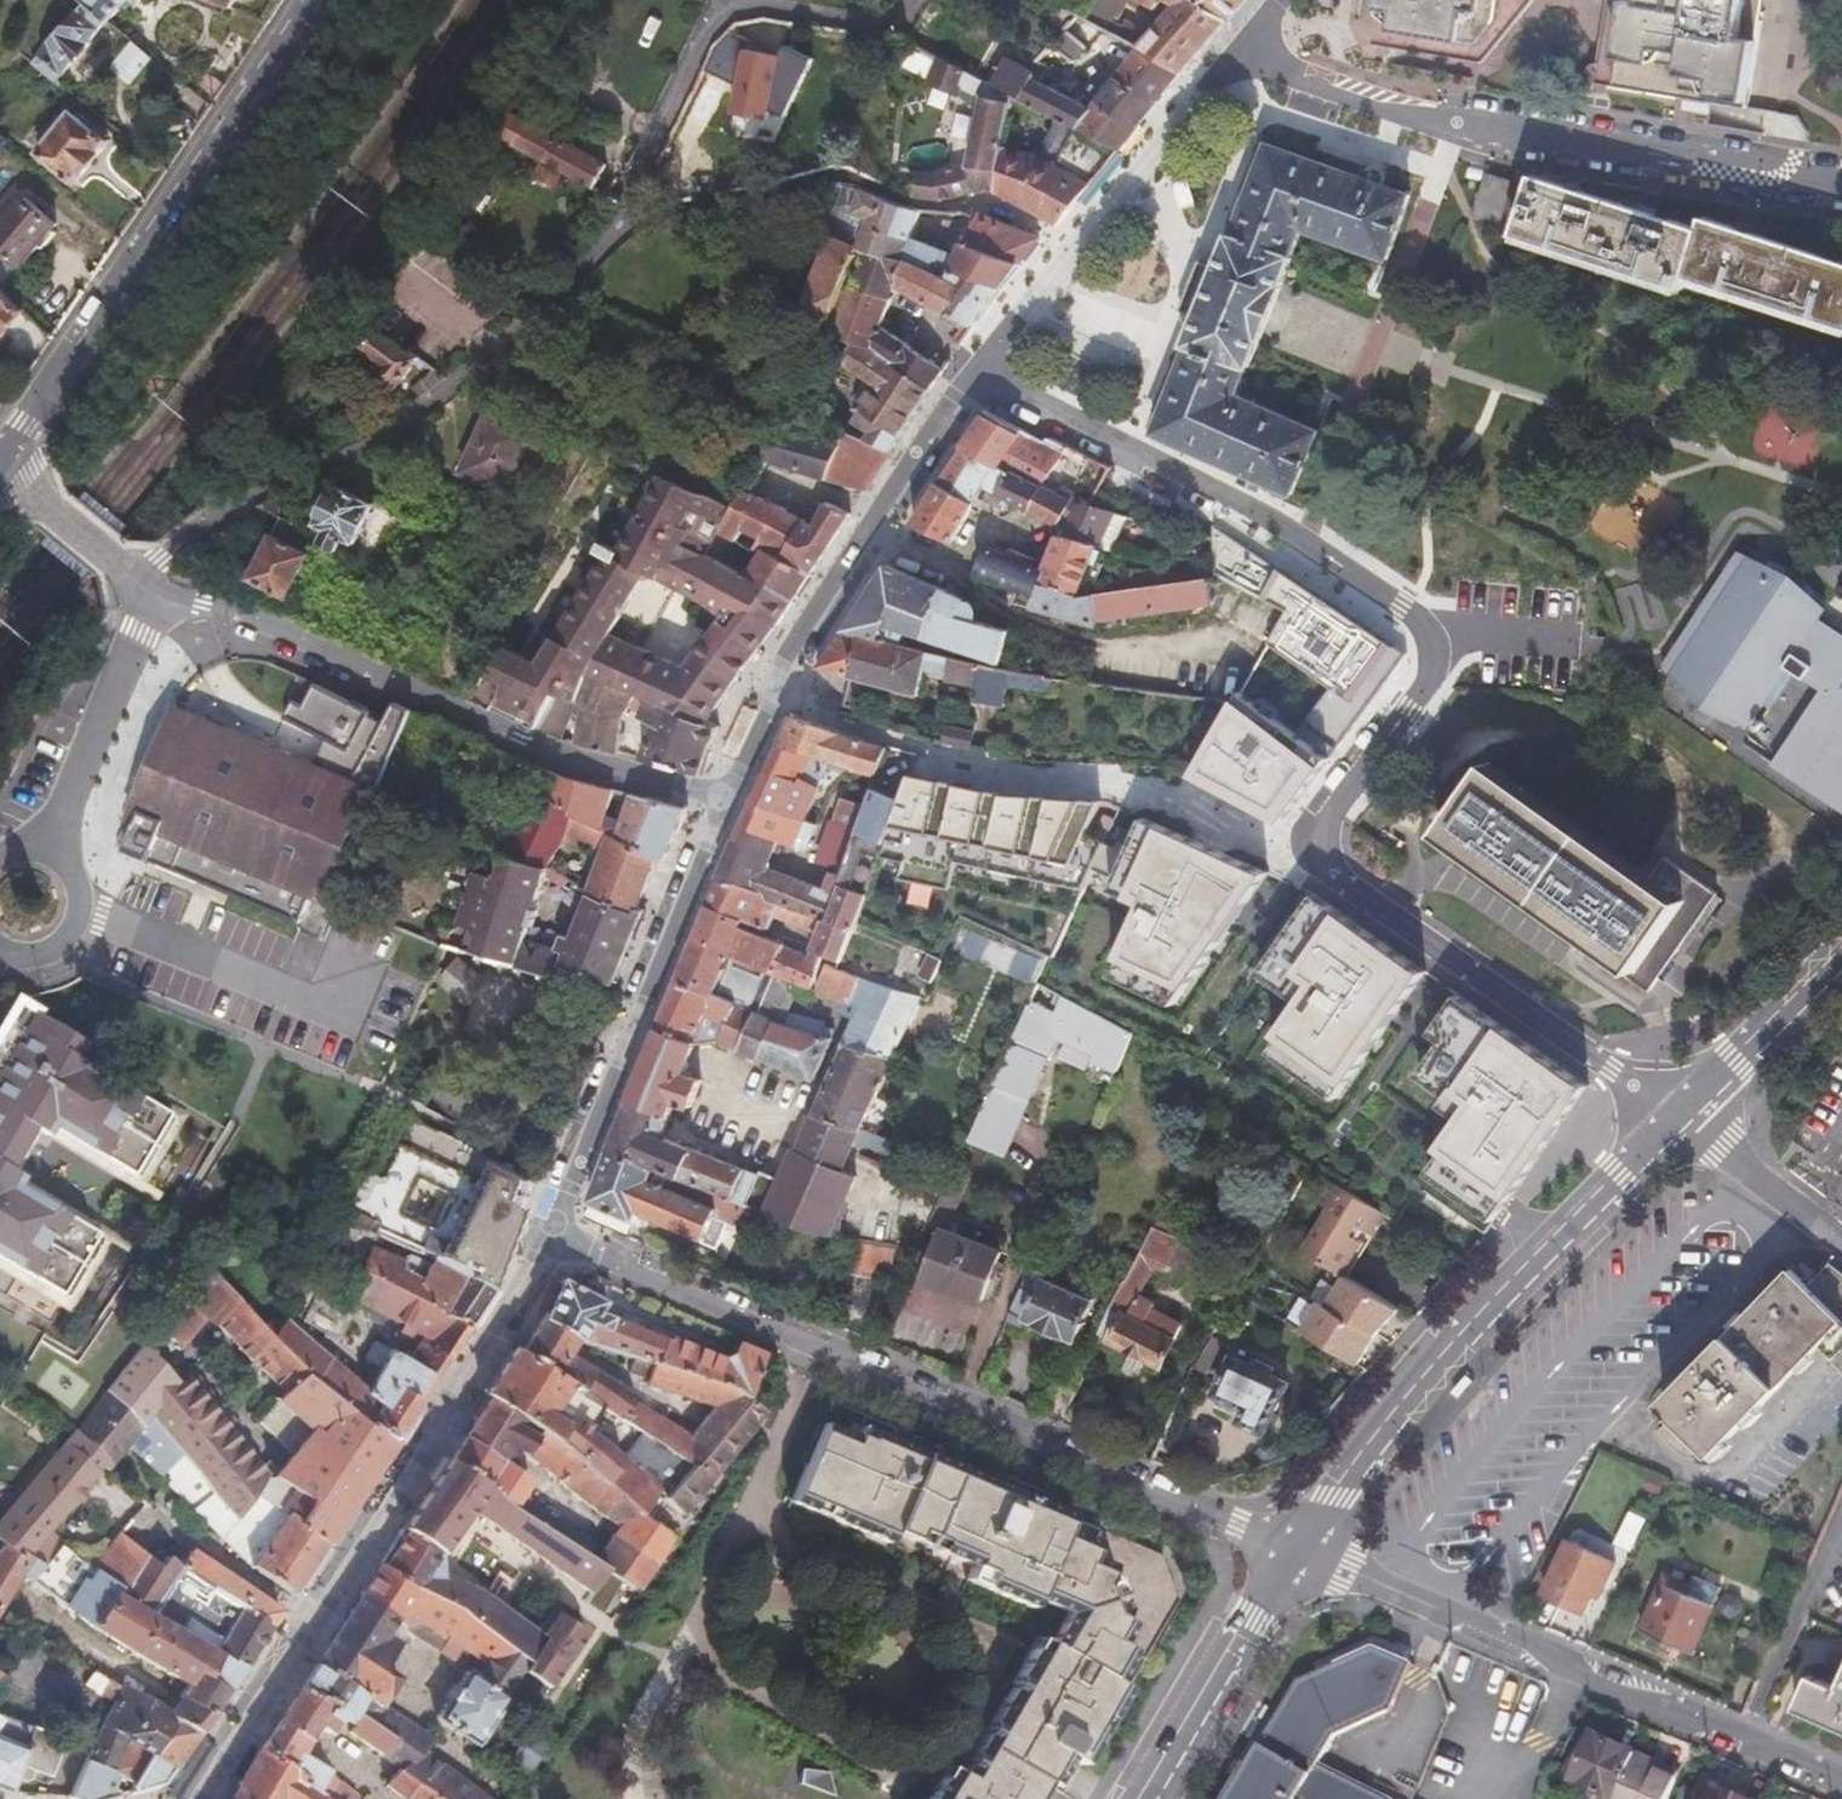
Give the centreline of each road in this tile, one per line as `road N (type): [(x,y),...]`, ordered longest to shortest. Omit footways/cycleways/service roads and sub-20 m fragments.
road 1 (residential): [(135,577),(252,496),(364,444),(542,311),(622,218),(707,13),(749,5),(886,26),(914,0)]
road 2 (residential): [(546,1230),(1297,1555)]
road 3 (residential): [(1311,855),(1315,838),(1438,668),(1436,634),(973,373)]
road 4 (residential): [(546,1230),(499,1330),(312,1646),(208,1798)]
road 5 (residential): [(716,798),(570,761),(236,611),(155,601)]
road 6 (residential): [(1297,1555),(1373,1579),(1841,1779)]
road 7 (secondary): [(1297,1555),(1339,1491),(1446,1364),(1677,1117)]
road 8 (tertiary): [(304,0),(5,452)]
road 9 (residential): [(973,373),(777,669),(772,709),(738,777),(716,798)]
road 10 (residential): [(716,798),(546,1230)]
road 11 (residential): [(1677,1117),(1311,855)]
road 12 (residential): [(1238,57),(973,373)]
road 13 (residential): [(1457,125),(1841,184)]
road 14 (secondary): [(1136,1798),(1297,1555)]
road 15 (residential): [(47,853),(155,601)]
road 16 (secondary): [(1677,1117),(1841,950)]
road 17 (residential): [(1238,57),(1457,125)]
road 18 (residential): [(1841,1240),(1677,1117)]
road 19 (residential): [(5,452),(135,577)]
road 20 (residential): [(0,954),(38,955),(72,925),(73,883),(47,853)]

